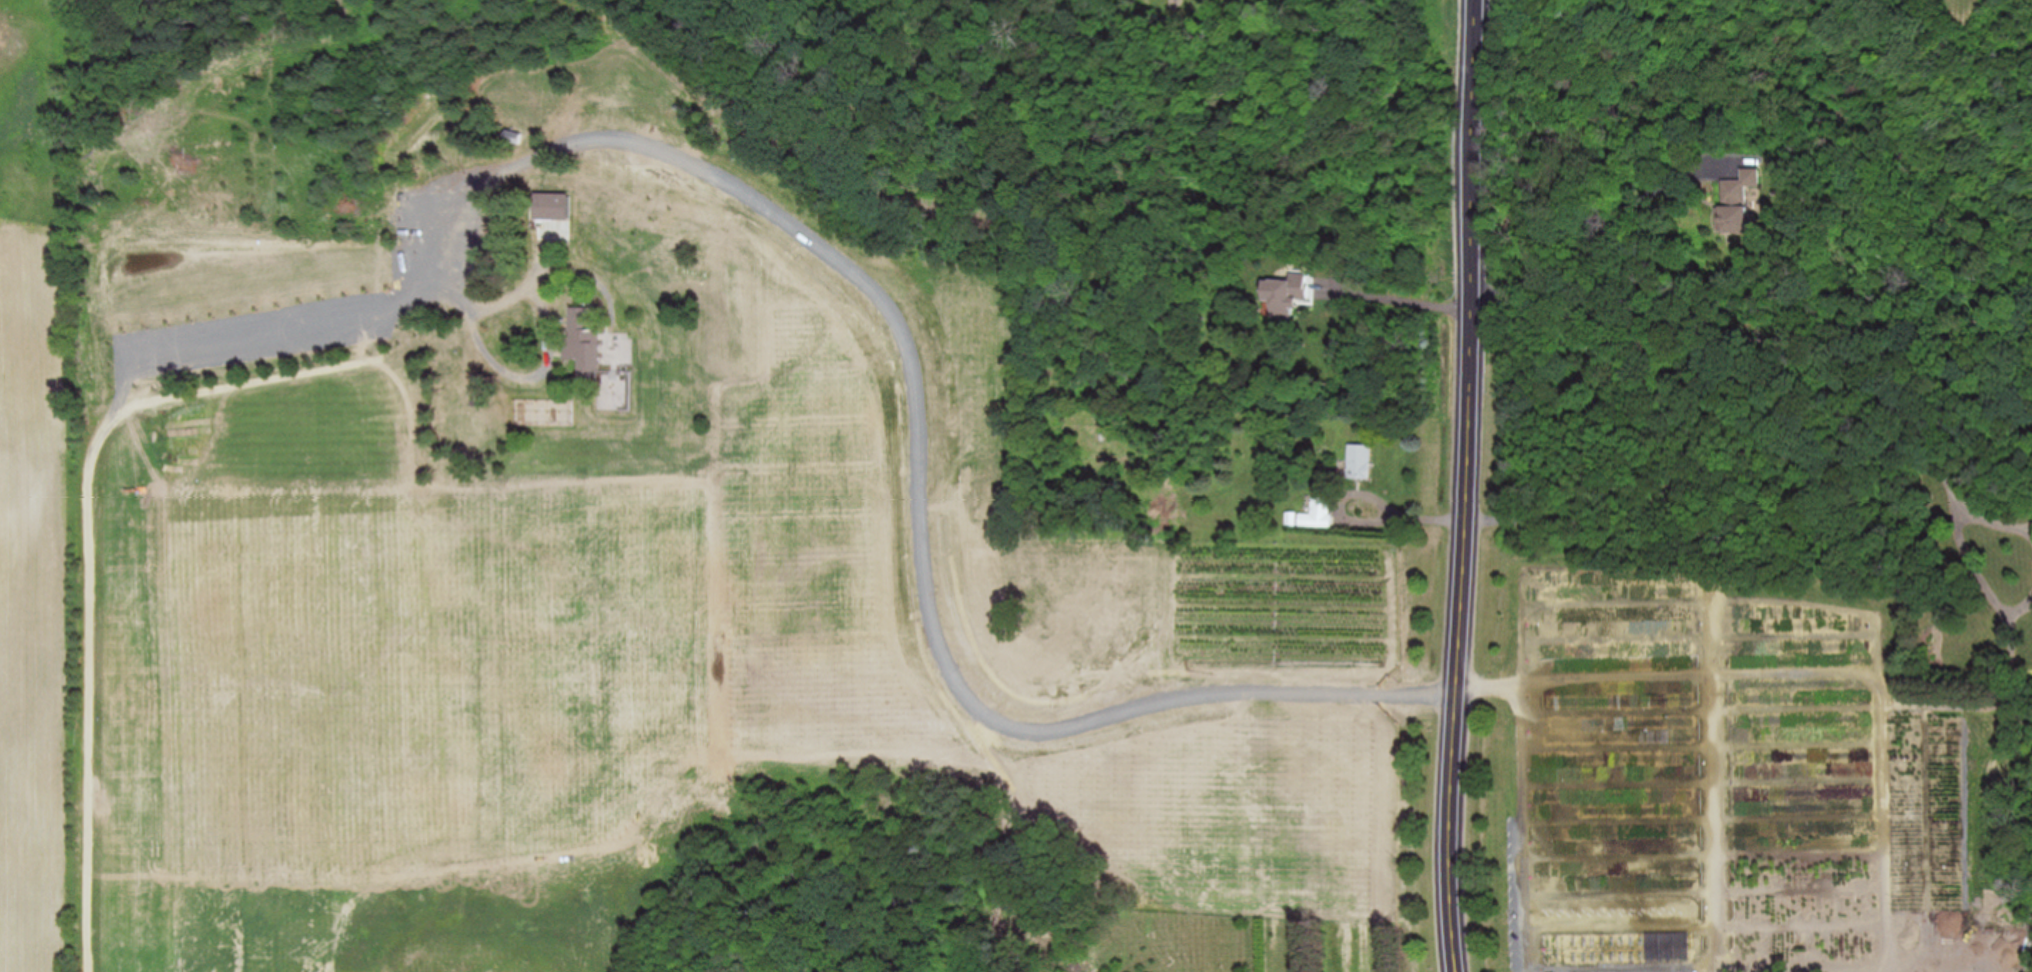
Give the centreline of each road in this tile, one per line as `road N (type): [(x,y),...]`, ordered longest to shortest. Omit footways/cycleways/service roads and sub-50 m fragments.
road 1 (secondary): [(1454,971),(1474,0)]

